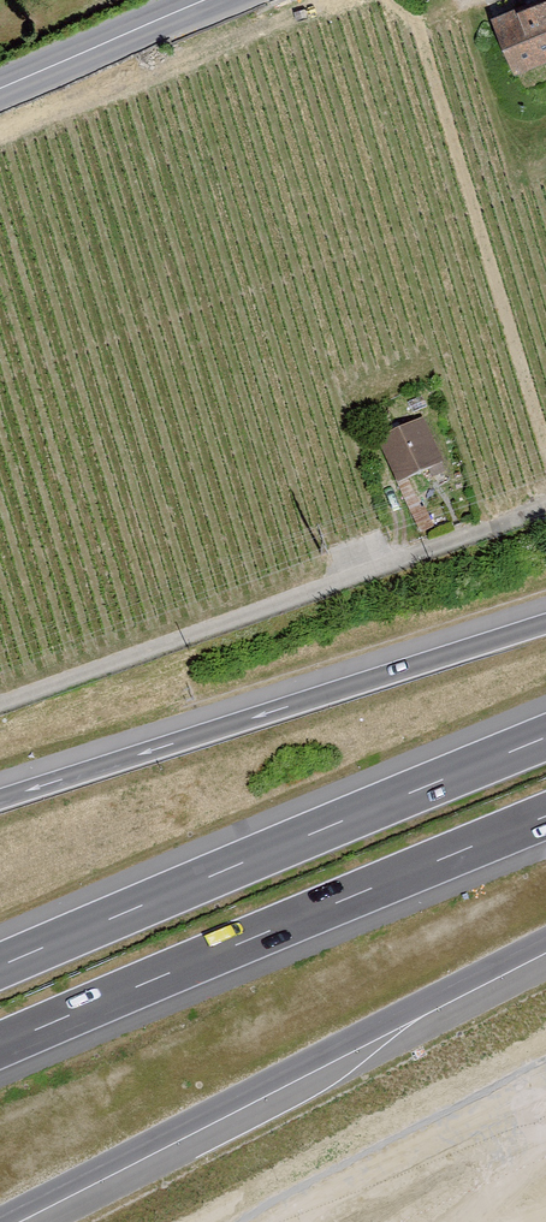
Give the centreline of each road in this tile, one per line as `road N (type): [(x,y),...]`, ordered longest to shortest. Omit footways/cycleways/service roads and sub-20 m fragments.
road 1 (motorway): [(0,1045),(545,816)]
road 2 (motorway): [(545,738),(0,966)]
road 3 (motorway): [(18,1221),(545,956)]
road 4 (track): [(0,704),(545,510)]
road 5 (motorway): [(545,624),(0,800)]
road 6 (secondary): [(0,87),(210,0)]

